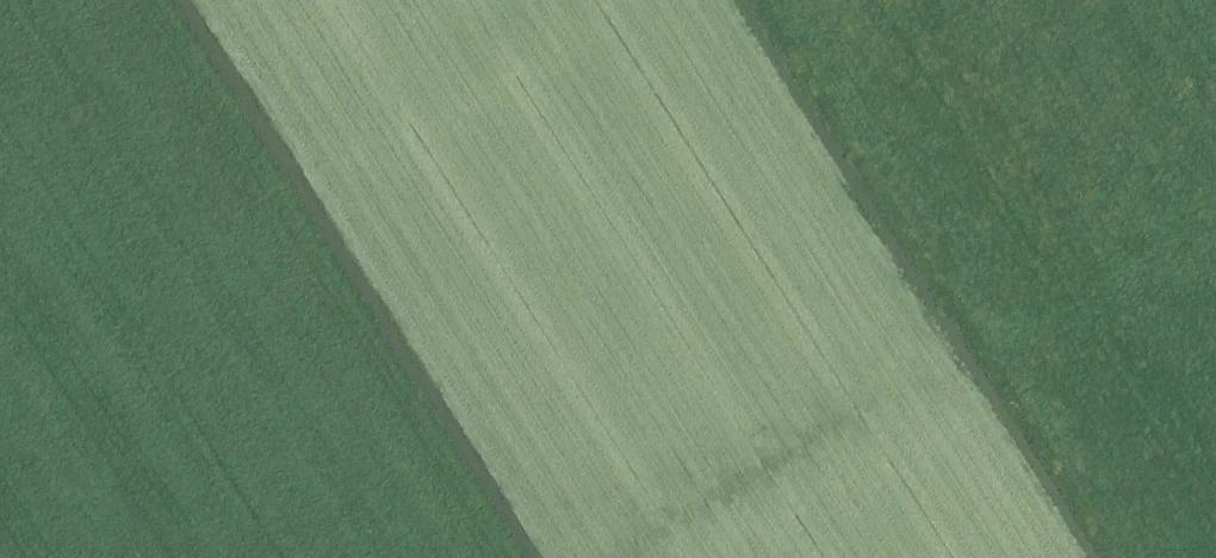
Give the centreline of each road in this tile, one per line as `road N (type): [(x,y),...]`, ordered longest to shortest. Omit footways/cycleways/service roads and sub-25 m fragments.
road 1 (track): [(821,310),(672,0)]

